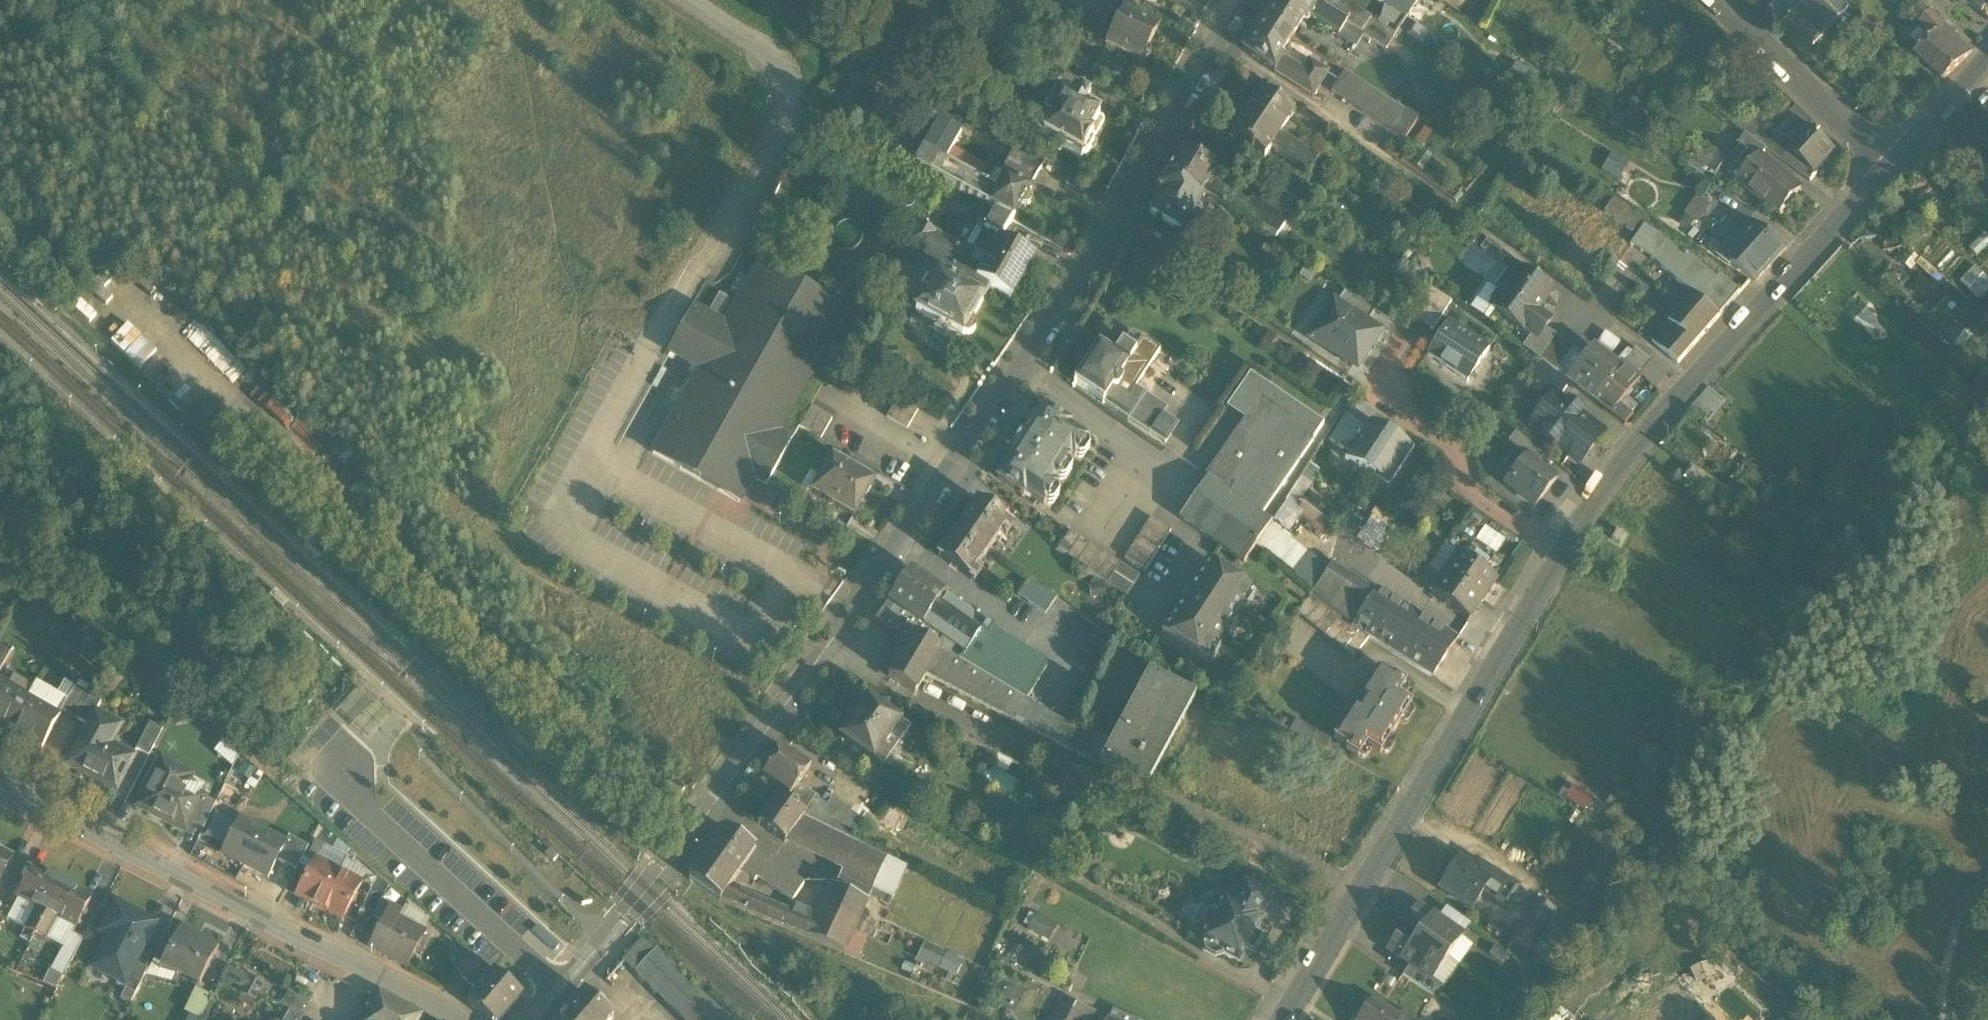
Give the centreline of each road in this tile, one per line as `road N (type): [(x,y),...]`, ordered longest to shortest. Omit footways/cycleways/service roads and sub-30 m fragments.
road 1 (residential): [(527,1019),(690,839),(1024,367),(1238,0)]
road 2 (secondary): [(1288,1019),(1583,527),(1887,165)]
road 3 (residential): [(0,777),(460,1019)]
road 4 (unclassified): [(687,0),(785,69),(794,122),(652,350)]
road 5 (residential): [(1887,165),(1716,0)]
road 6 (secondary): [(1887,165),(1987,60)]

